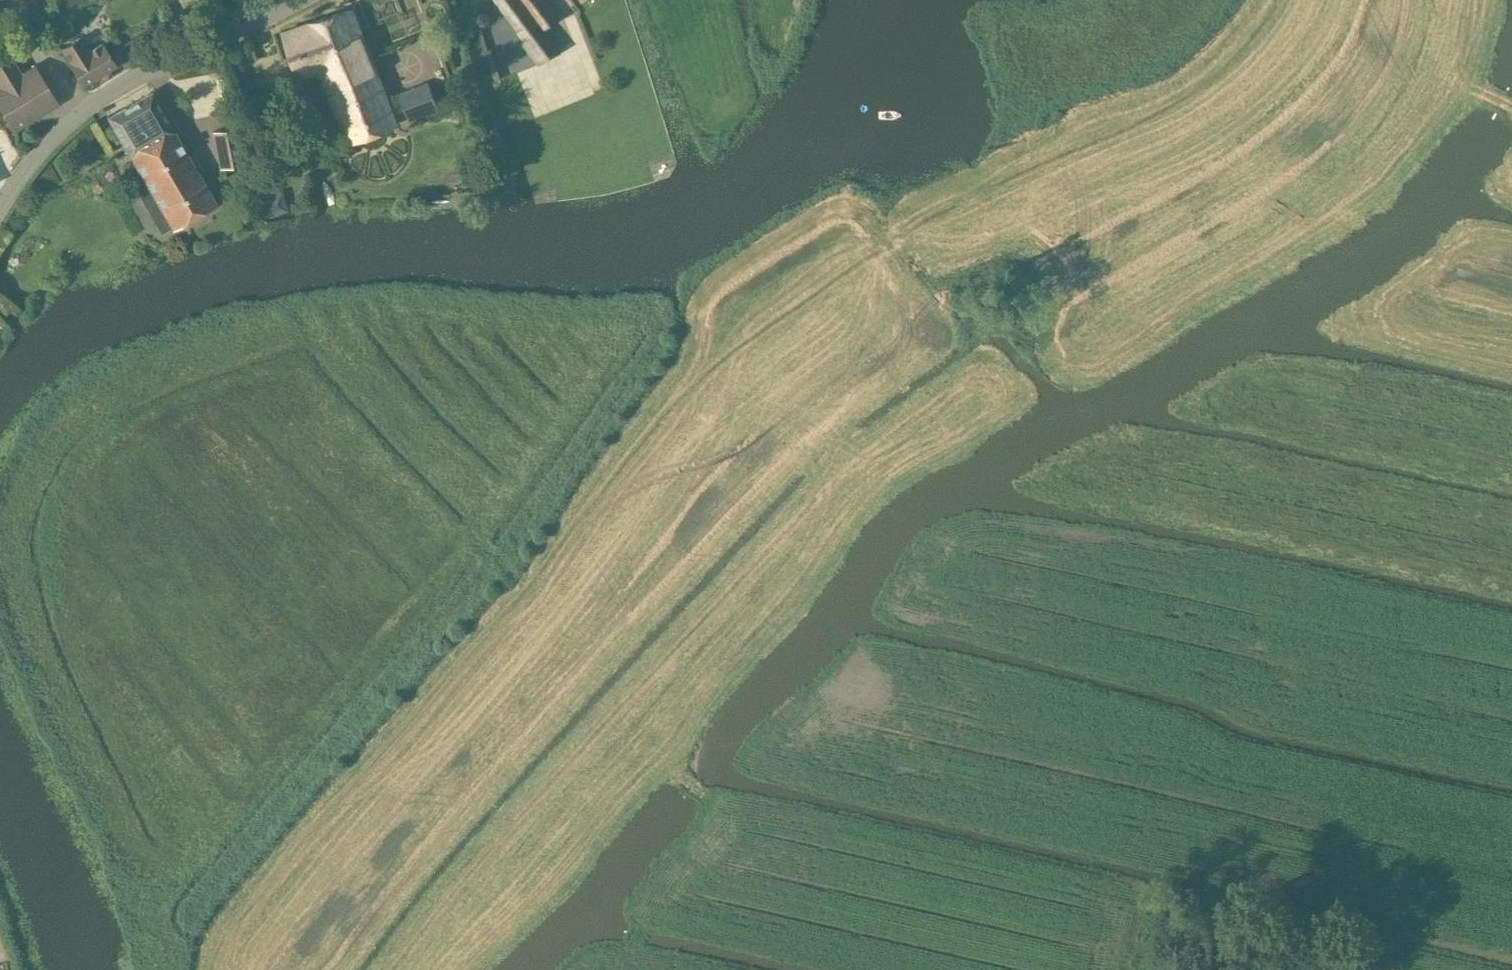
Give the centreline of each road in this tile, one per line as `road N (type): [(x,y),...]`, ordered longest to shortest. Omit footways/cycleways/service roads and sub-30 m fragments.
road 1 (track): [(212,969),(216,952),(272,880),(703,379),(910,231),(1205,86),(1272,0)]
road 2 (unclassified): [(0,205),(57,133),(104,95),(295,0)]

